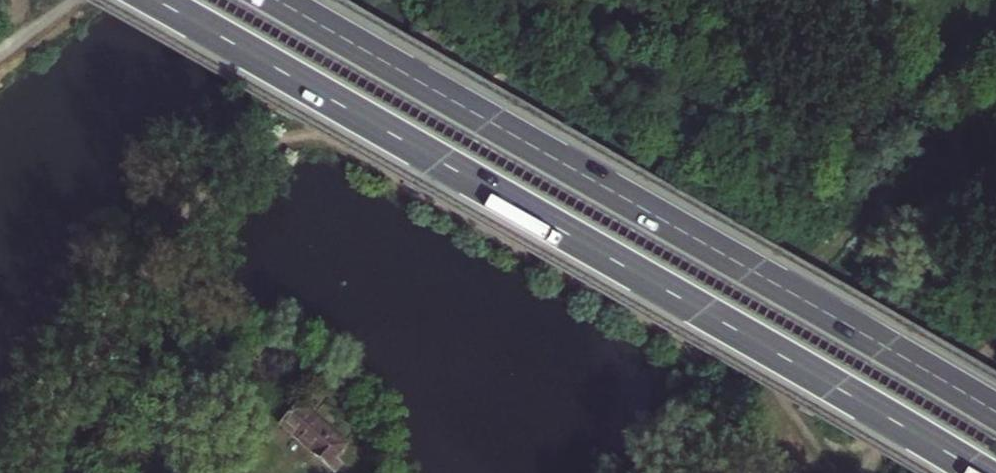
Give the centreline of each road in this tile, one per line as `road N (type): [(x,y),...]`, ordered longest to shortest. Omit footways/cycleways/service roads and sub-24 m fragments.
road 1 (motorway): [(149,0),(978,472)]
road 2 (motorway): [(995,414),(269,0)]

